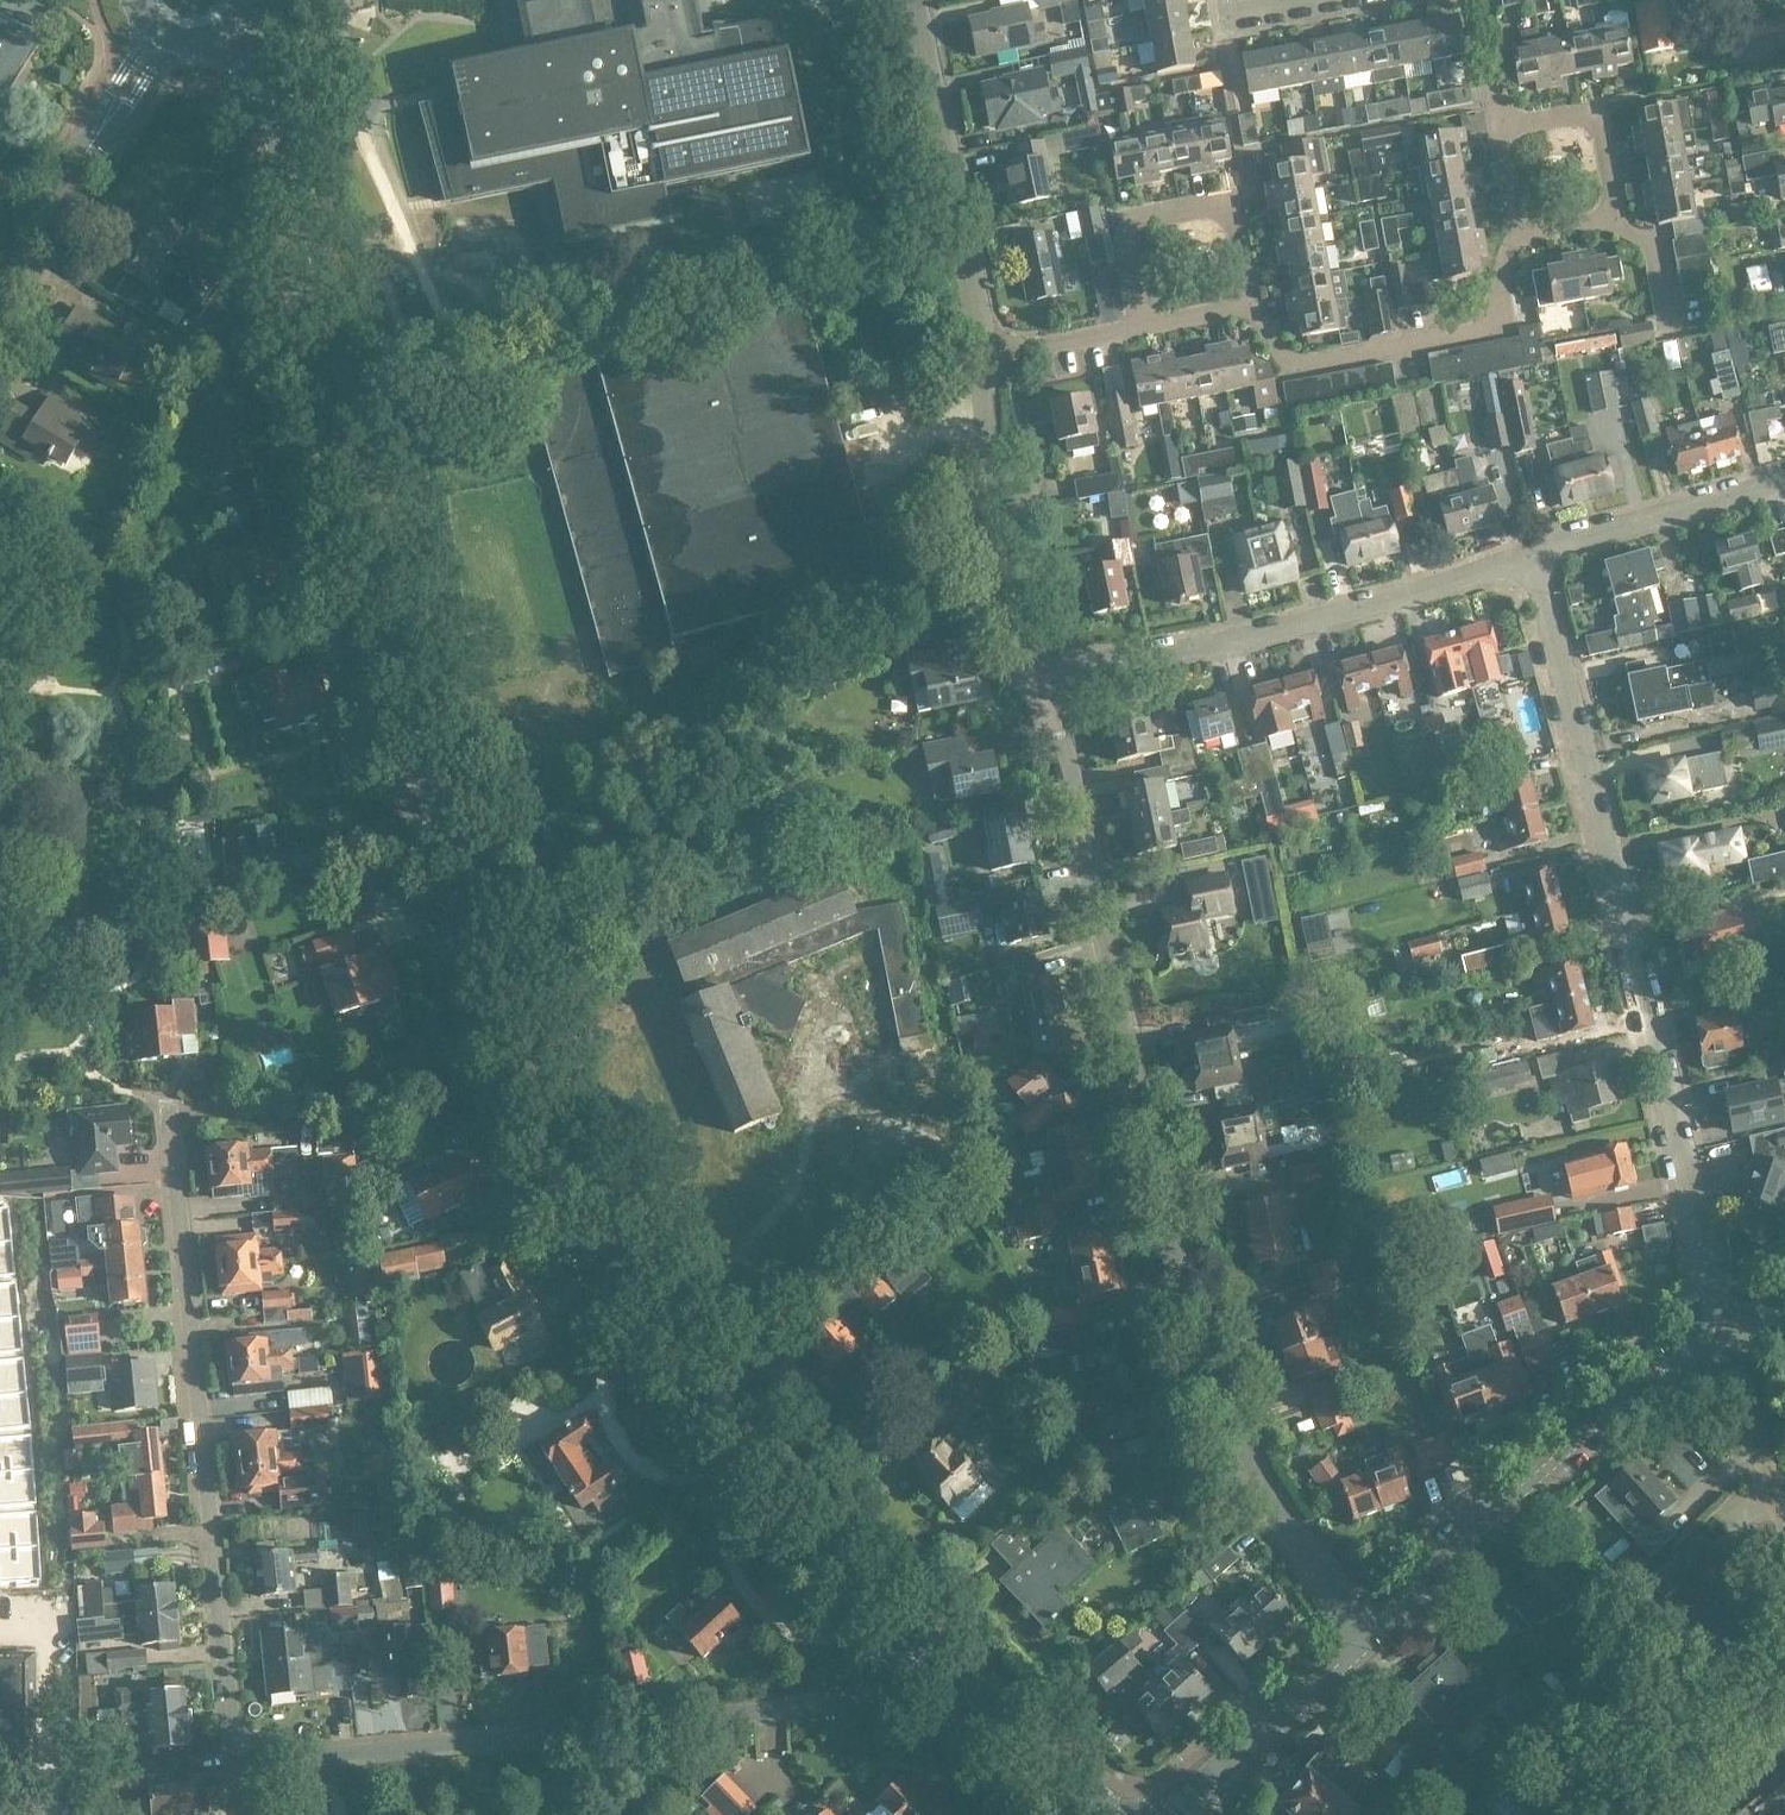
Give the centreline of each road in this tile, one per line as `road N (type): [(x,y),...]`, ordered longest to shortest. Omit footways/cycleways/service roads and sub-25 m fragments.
road 1 (secondary): [(559,1119),(460,878),(381,608),(276,124)]
road 2 (residential): [(235,1765),(173,1128),(193,1117),(533,1127),(559,1119)]
road 3 (residential): [(1368,1640),(1270,1498),(1204,1345),(1065,758),(1037,677)]
road 4 (residential): [(1725,1335),(1532,552)]
road 5 (residential): [(235,1765),(860,1700),(884,1689),(924,1649)]
road 6 (secondary): [(924,1649),(820,1542),(697,1384),(559,1119)]
road 7 (residential): [(1037,677),(1236,641),(1532,552)]
road 8 (residential): [(1368,1640),(1617,1403),(1725,1335)]
road 9 (residential): [(1248,308),(1277,350),(1299,365),(1478,331),(1493,319),(1518,235)]
road 10 (residential): [(984,356),(914,0)]
road 11 (residential): [(1037,677),(1012,616),(995,542),(984,356)]
road 12 (residential): [(1139,326),(1126,225),(1204,205),(1222,208),(1234,221),(1248,308)]
road 13 (residential): [(1518,235),(1600,220),(1613,195),(1602,134),(1590,117),(1575,113),(1502,128)]
road 14 (residential): [(1532,552),(1784,482)]
road 15 (residential): [(1181,1814),(1368,1640)]
road 16 (secondary): [(1106,1814),(924,1649)]
road 17 (residential): [(0,297),(111,114)]
road 18 (residential): [(1784,1529),(1725,1335)]
road 19 (track): [(1784,1685),(1642,1814)]
road 20 (residential): [(984,356),(1139,326)]
road 21 (residential): [(38,1814),(50,1759),(50,1663)]
road 22 (residential): [(1502,128),(1478,0)]

